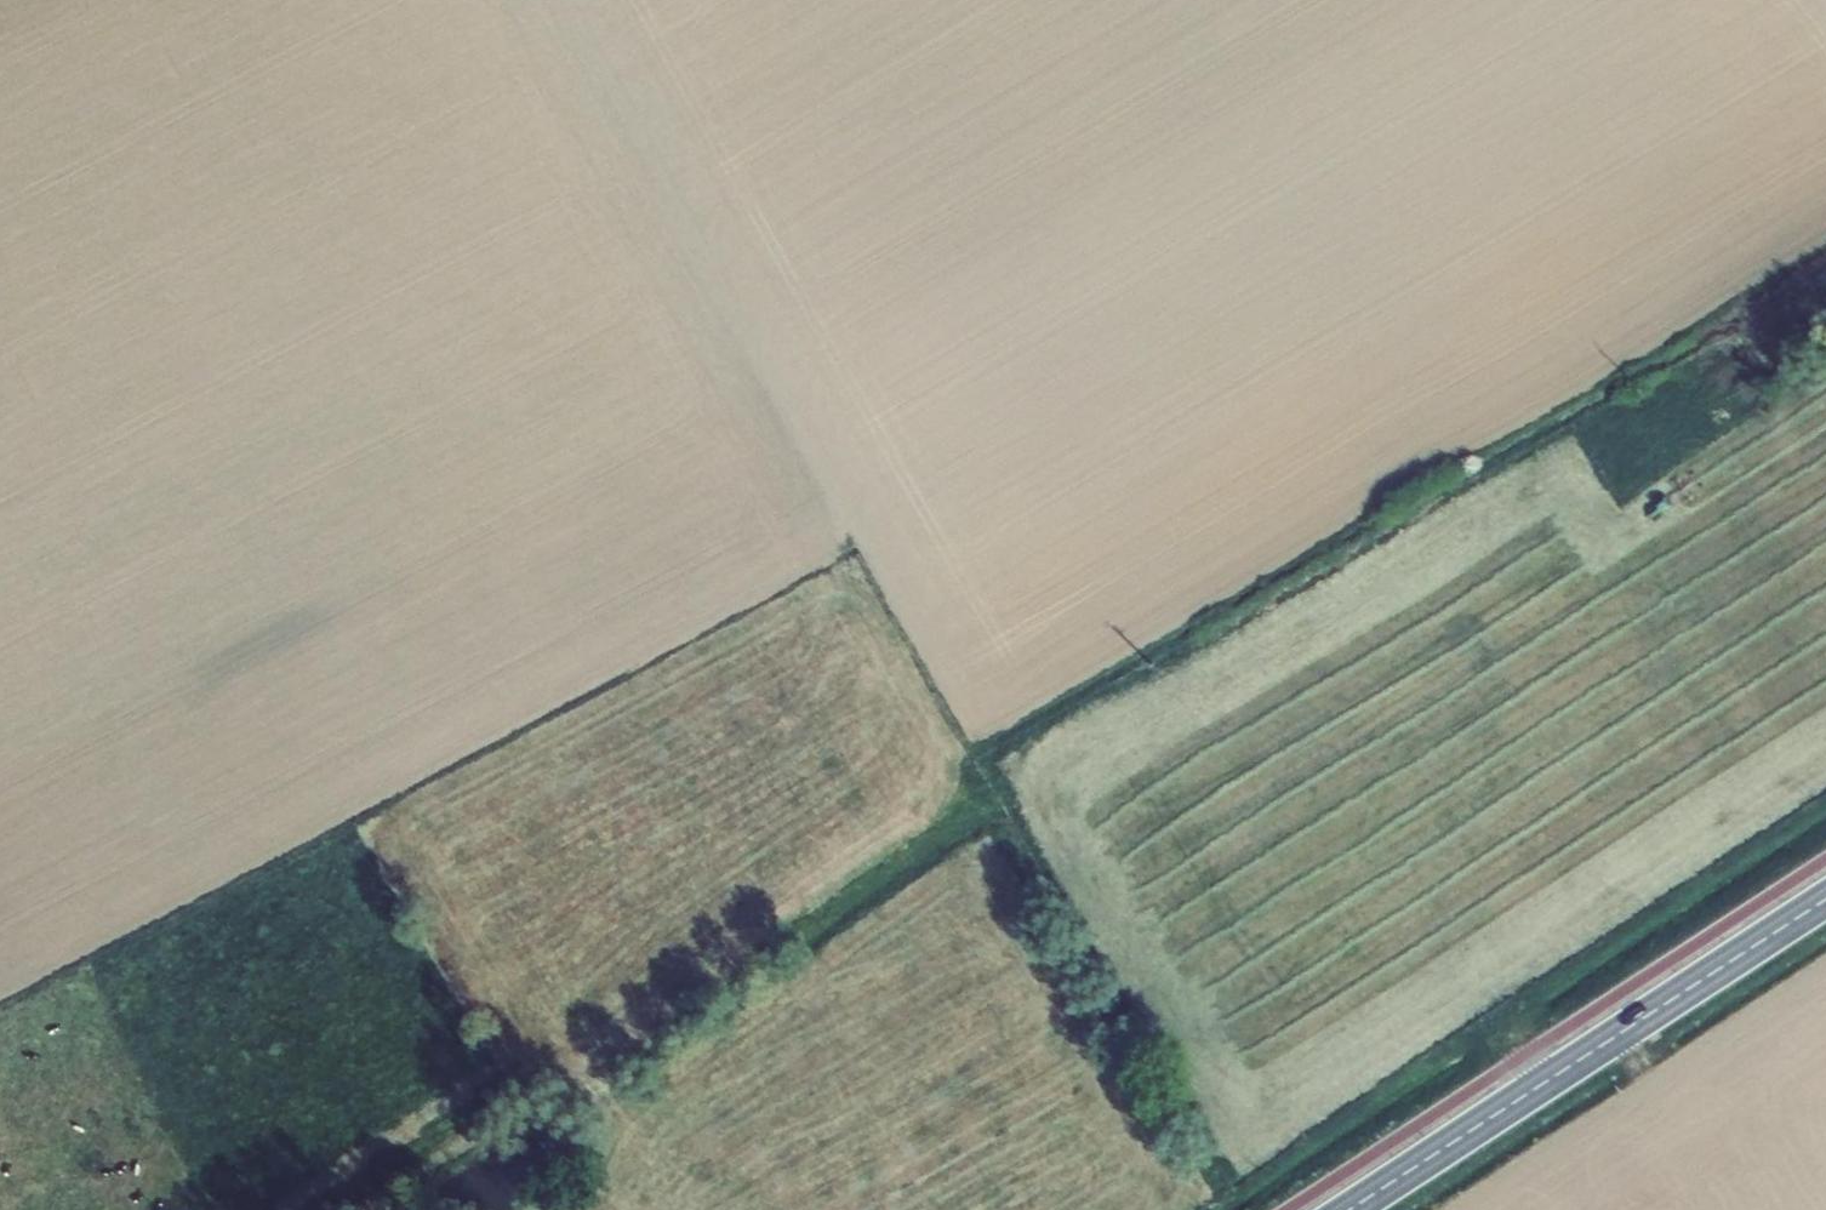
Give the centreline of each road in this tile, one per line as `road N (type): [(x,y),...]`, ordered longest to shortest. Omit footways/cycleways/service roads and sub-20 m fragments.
road 1 (secondary): [(1349,1209),(1825,899)]

